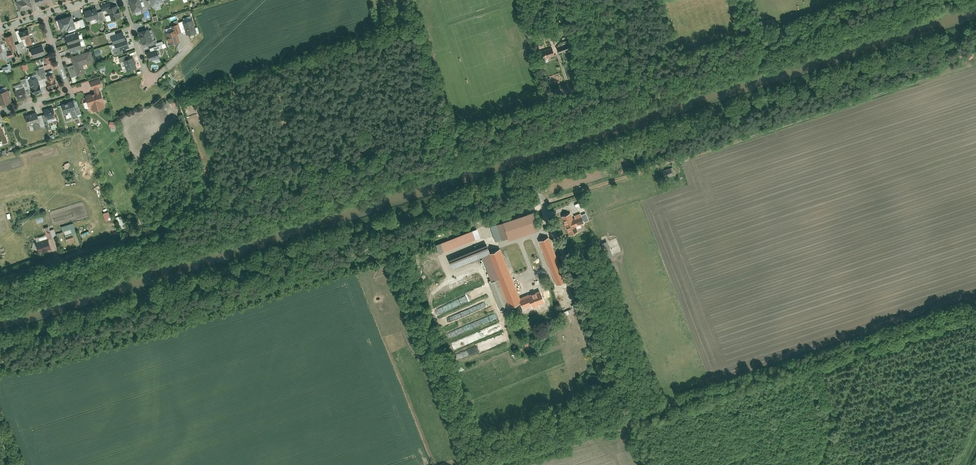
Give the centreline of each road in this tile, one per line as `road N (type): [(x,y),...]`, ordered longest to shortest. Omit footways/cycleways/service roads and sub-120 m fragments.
road 1 (track): [(755,31),(0,277)]
road 2 (unclassified): [(0,342),(527,174)]
road 3 (unclassified): [(492,464),(975,310)]
road 4 (track): [(527,174),(631,420)]
road 5 (residential): [(0,111),(70,92),(44,13)]
road 6 (residential): [(123,0),(149,85),(190,47)]

